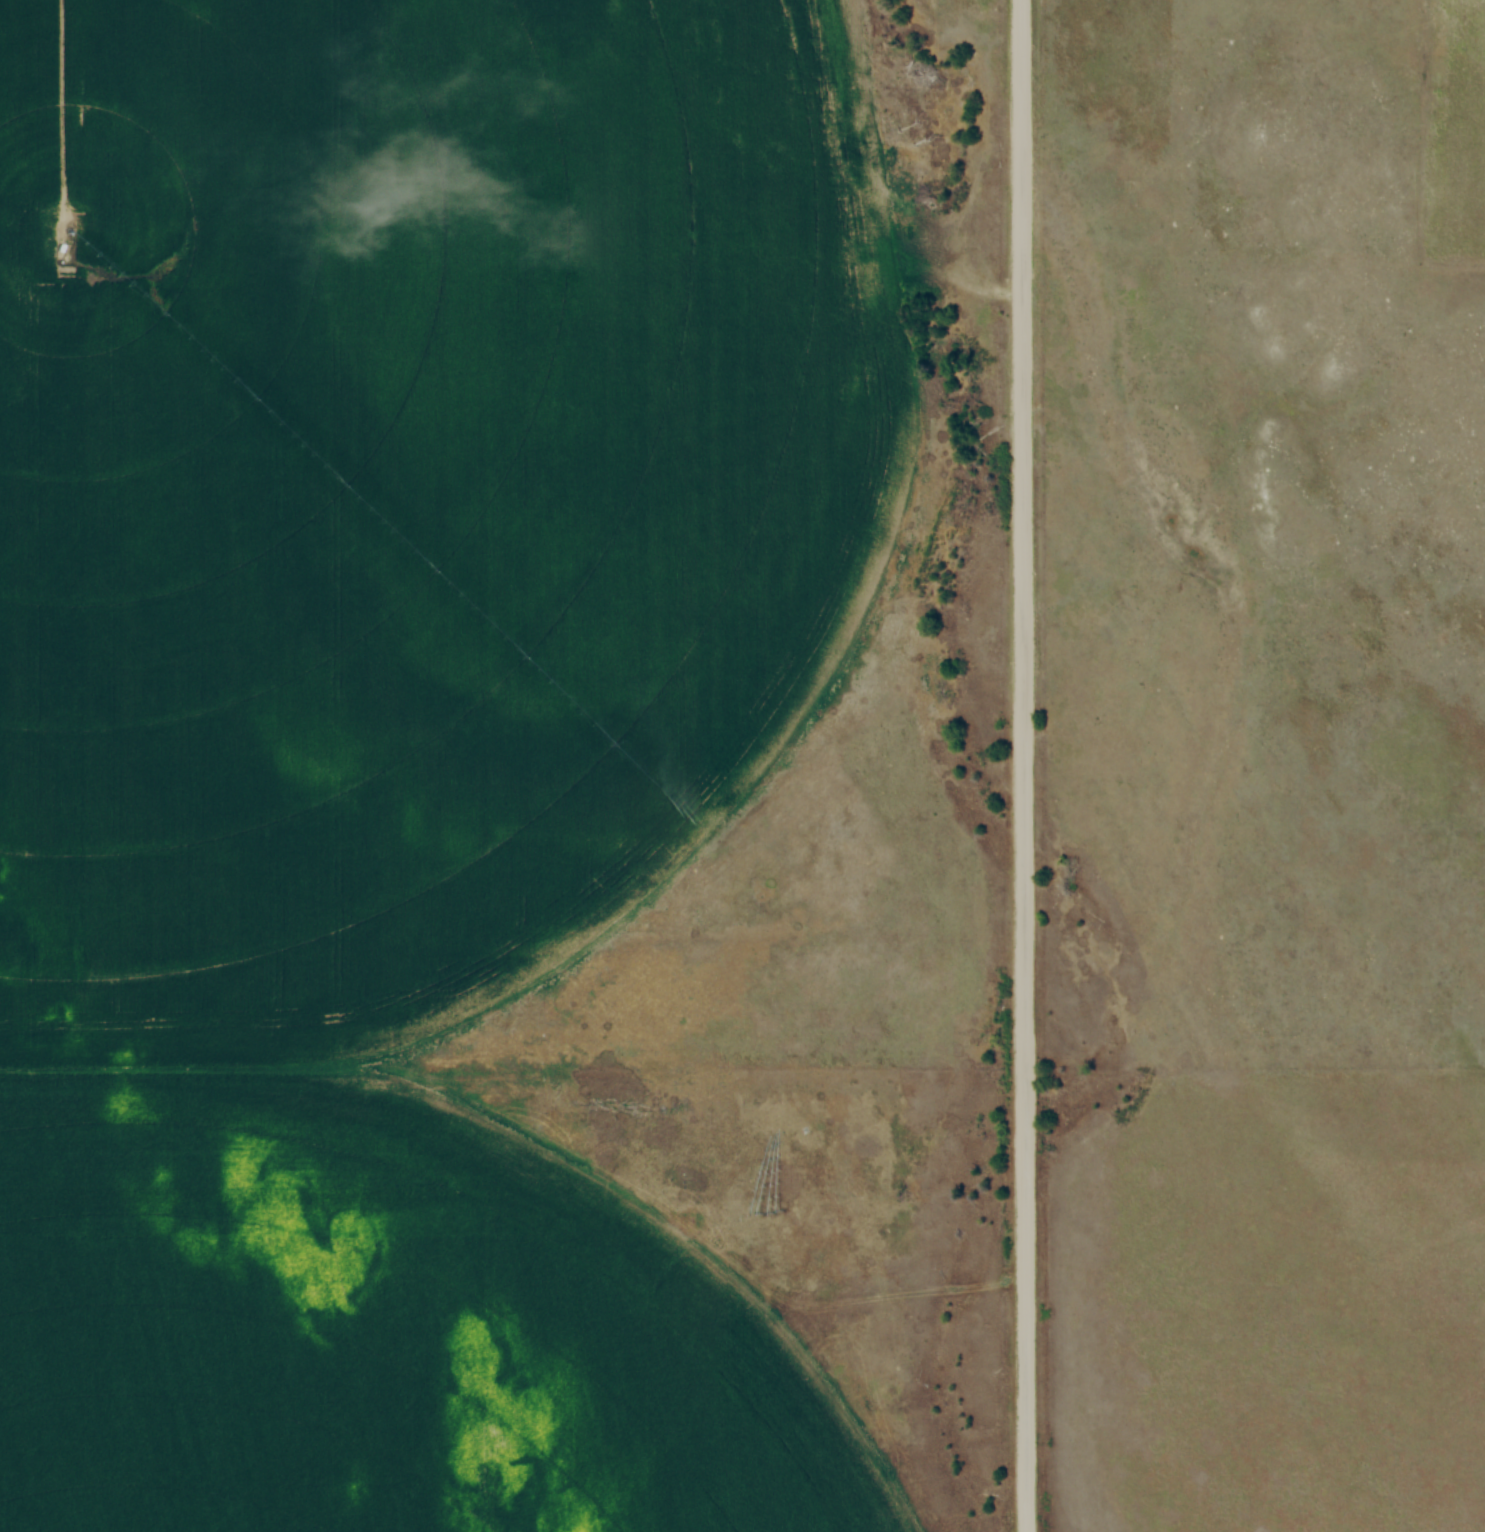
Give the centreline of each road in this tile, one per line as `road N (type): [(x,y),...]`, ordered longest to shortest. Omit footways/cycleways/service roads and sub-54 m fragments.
road 1 (tertiary): [(1022,0),(1027,1531)]

